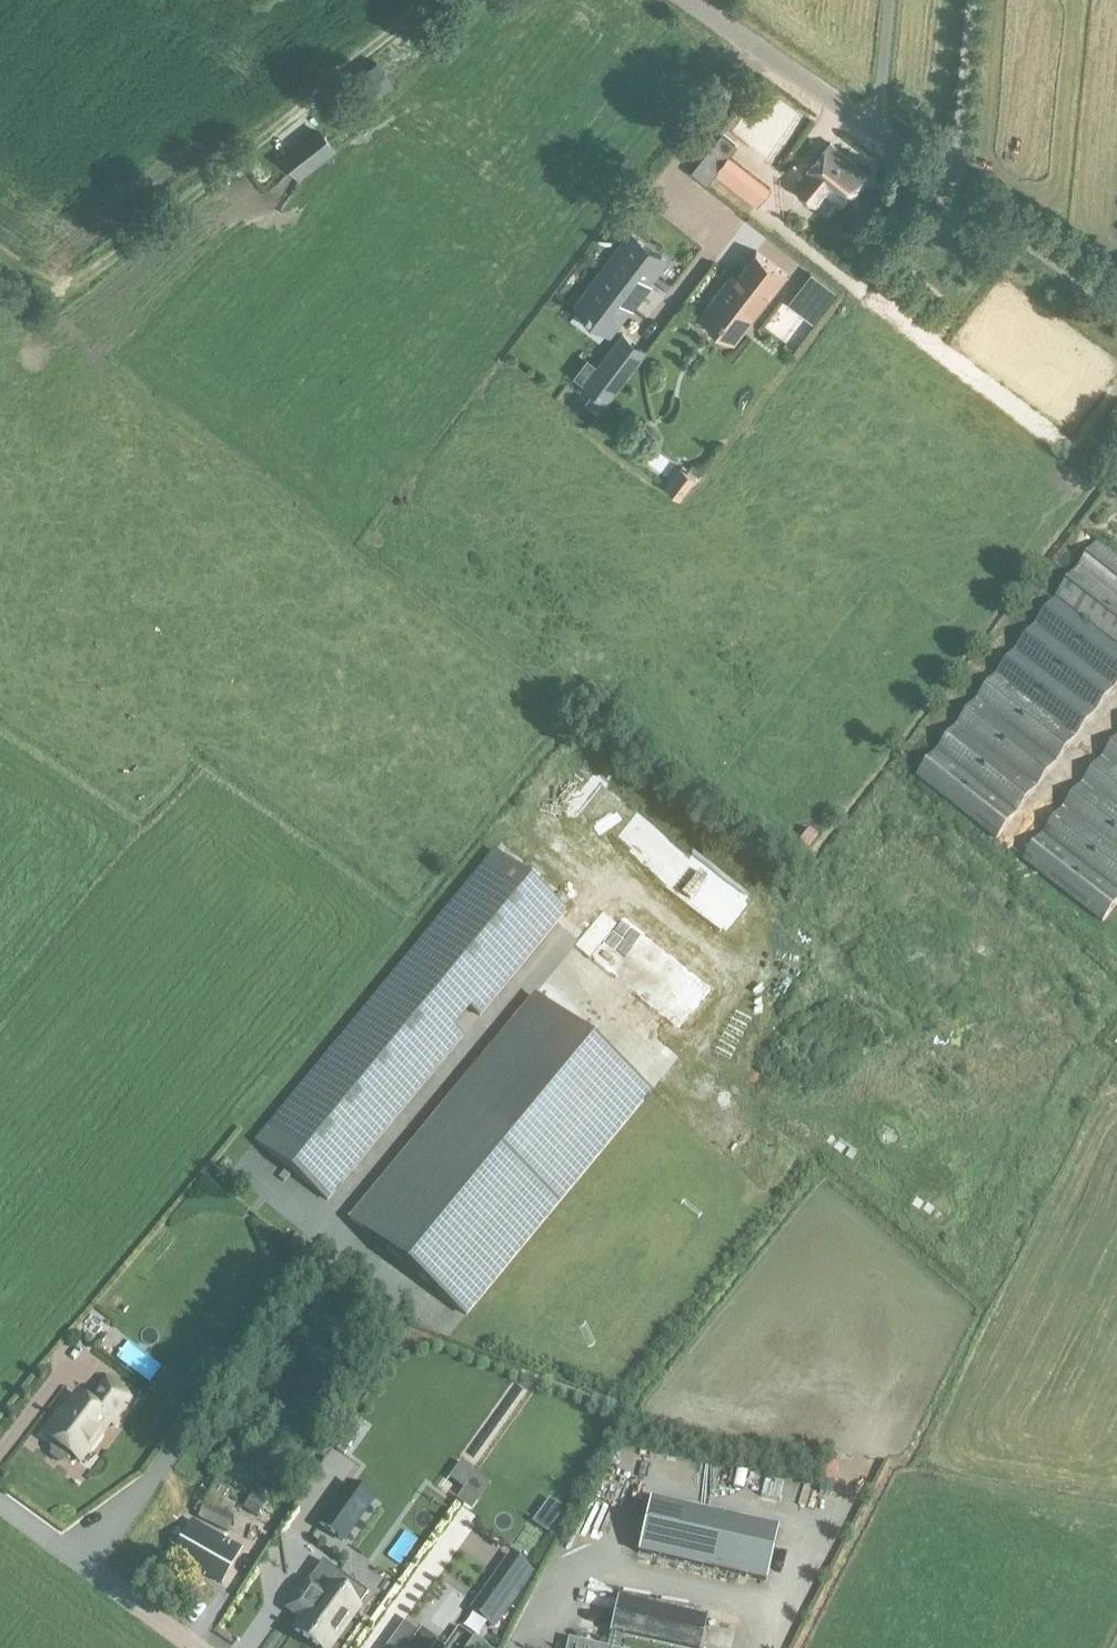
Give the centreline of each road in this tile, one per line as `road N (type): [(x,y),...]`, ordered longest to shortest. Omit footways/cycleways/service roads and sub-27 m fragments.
road 1 (unclassified): [(1116,303),(689,0)]
road 2 (track): [(0,1502),(196,1647)]

